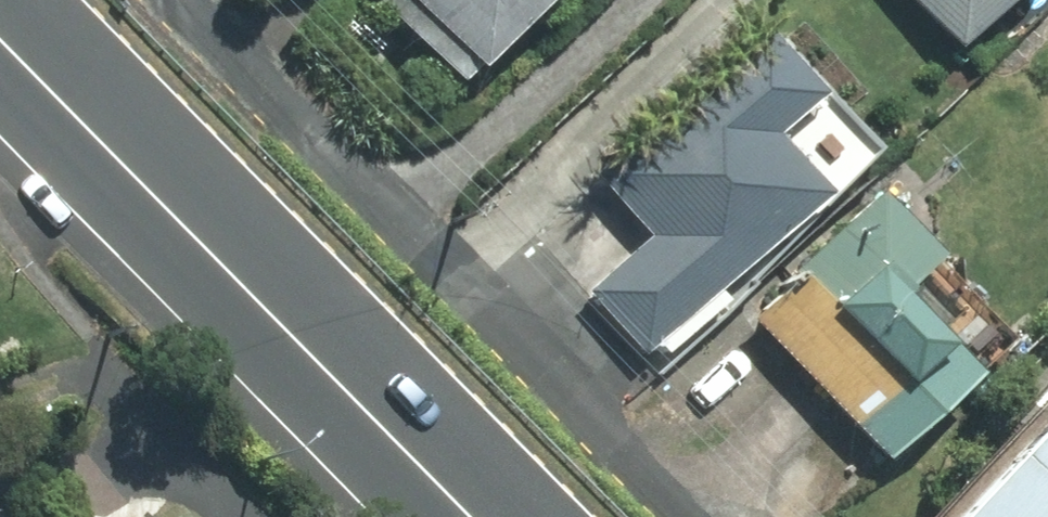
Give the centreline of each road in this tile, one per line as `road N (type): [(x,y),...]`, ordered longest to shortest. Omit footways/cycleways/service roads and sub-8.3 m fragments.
road 1 (primary): [(73,113),(468,516)]
road 2 (residential): [(73,113),(77,276),(229,516)]

